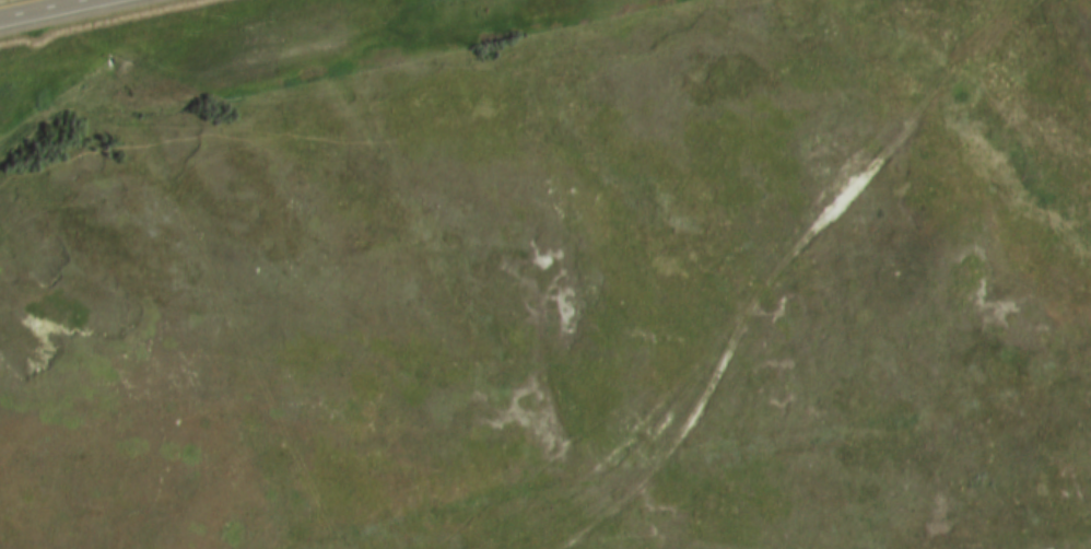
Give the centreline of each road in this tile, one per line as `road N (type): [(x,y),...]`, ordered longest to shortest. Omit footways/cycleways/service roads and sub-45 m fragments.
road 1 (track): [(569,548),(644,490),(681,445),(776,273),(889,154),(1016,0)]

